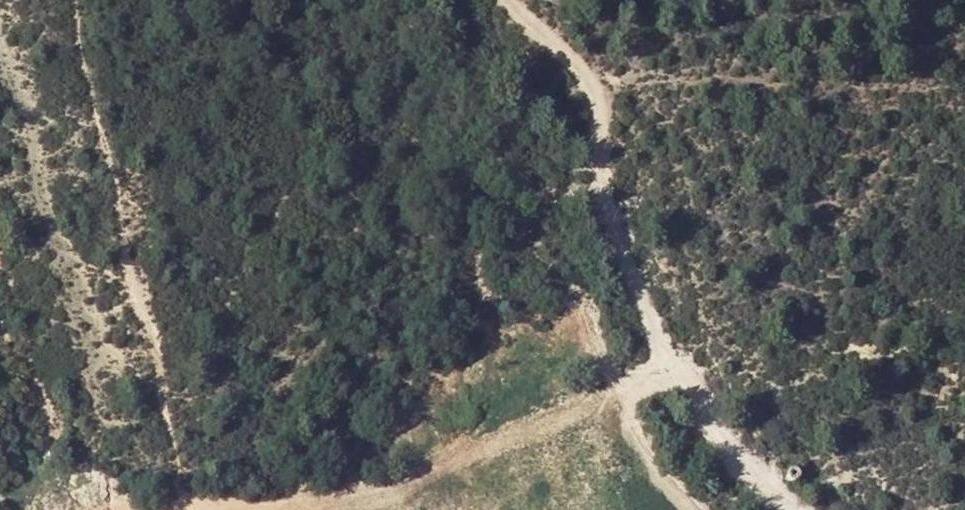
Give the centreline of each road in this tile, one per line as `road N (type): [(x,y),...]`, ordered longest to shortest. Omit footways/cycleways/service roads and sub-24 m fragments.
road 1 (track): [(793,509),(720,440),(672,365),(604,209),(598,113),(582,74),(515,0)]
road 2 (track): [(71,0),(138,316),(155,348),(182,509)]
road 3 (track): [(251,509),(387,486),(672,365)]

